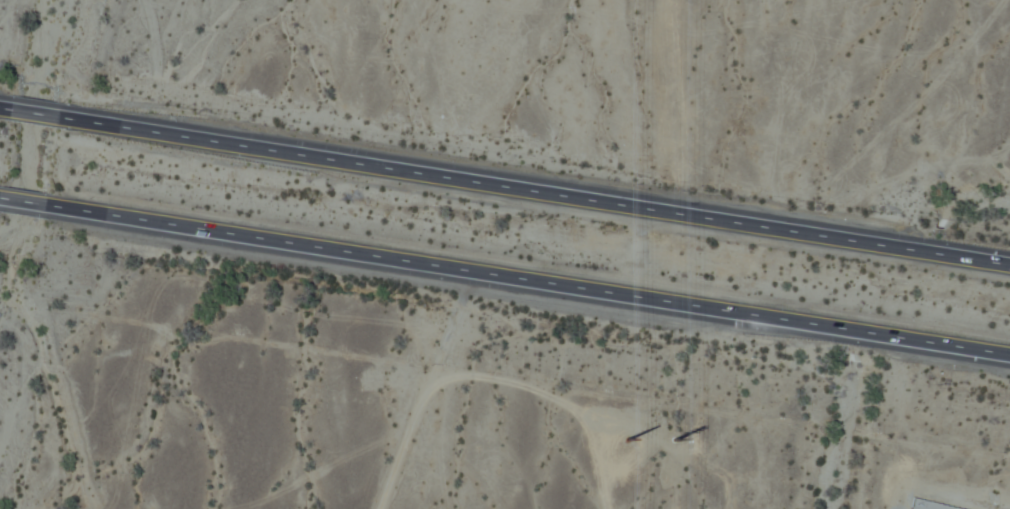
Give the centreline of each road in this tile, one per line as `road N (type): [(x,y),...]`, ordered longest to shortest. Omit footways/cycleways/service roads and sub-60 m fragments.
road 1 (motorway): [(1009,259),(0,102)]
road 2 (motorway): [(0,201),(1009,357)]

